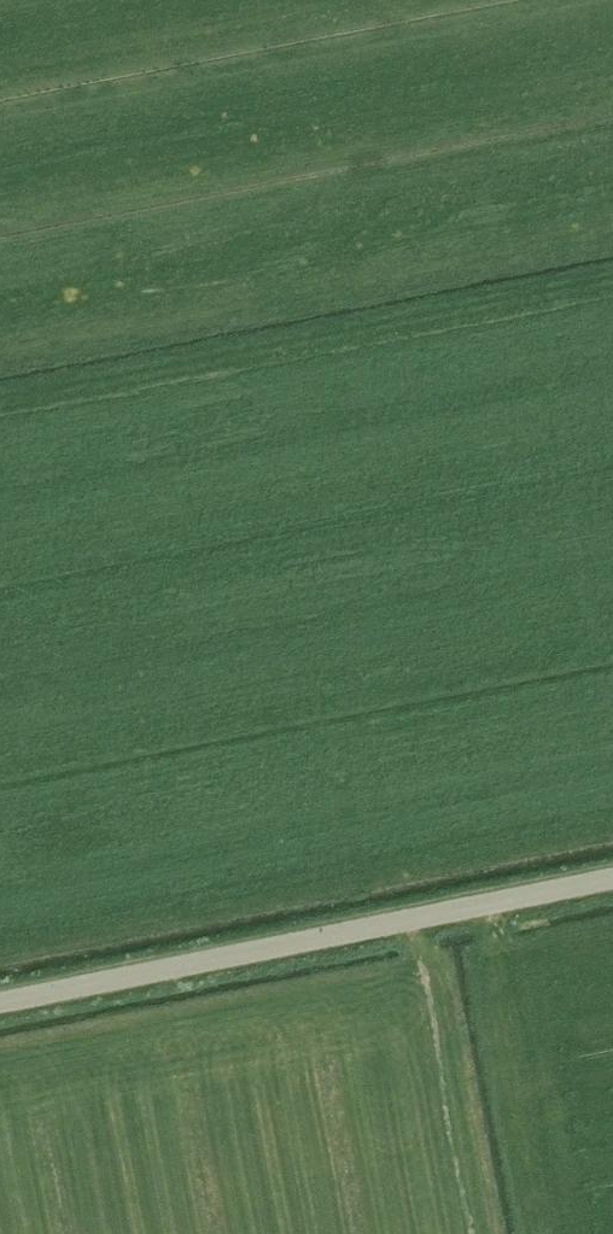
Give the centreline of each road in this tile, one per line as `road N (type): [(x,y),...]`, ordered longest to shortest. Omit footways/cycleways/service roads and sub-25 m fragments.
road 1 (unclassified): [(0,1001),(612,878)]

